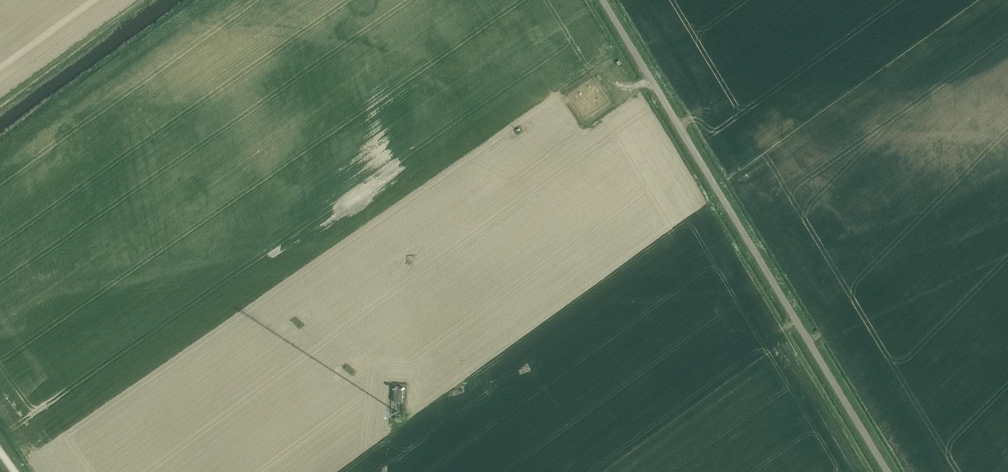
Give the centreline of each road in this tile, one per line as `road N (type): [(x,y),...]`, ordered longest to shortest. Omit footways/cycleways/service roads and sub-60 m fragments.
road 1 (track): [(888,471),(601,0)]

